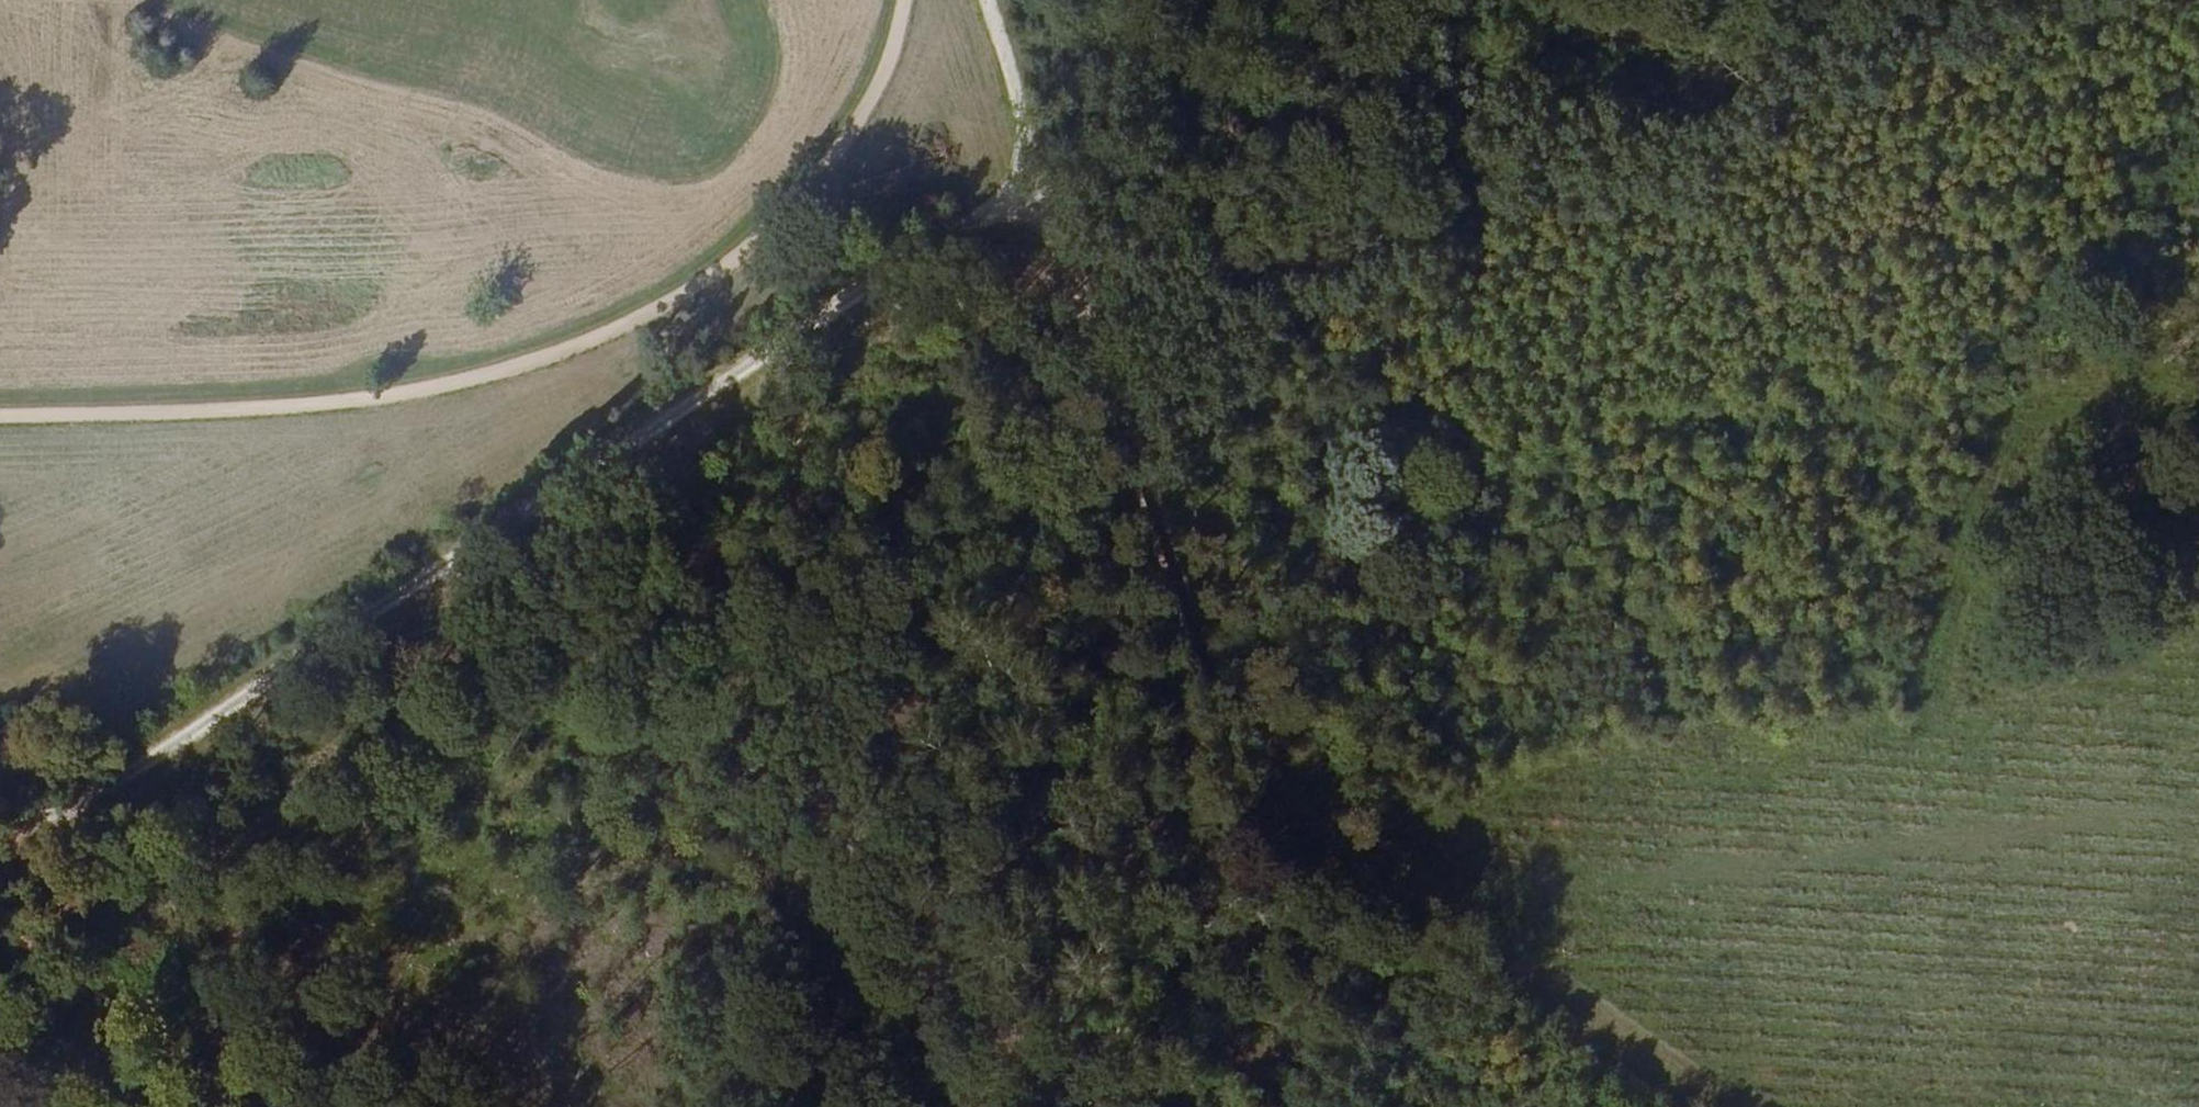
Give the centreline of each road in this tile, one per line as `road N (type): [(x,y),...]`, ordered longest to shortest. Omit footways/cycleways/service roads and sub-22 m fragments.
road 1 (track): [(985,0),(1182,588),(1246,712),(1317,812),(1703,1106)]
road 2 (track): [(1034,144),(1018,183),(954,233),(760,351),(106,783),(0,829)]
road 3 (track): [(908,0),(876,102),(773,241),(694,291),(587,342),(468,382),(352,402),(0,417)]

